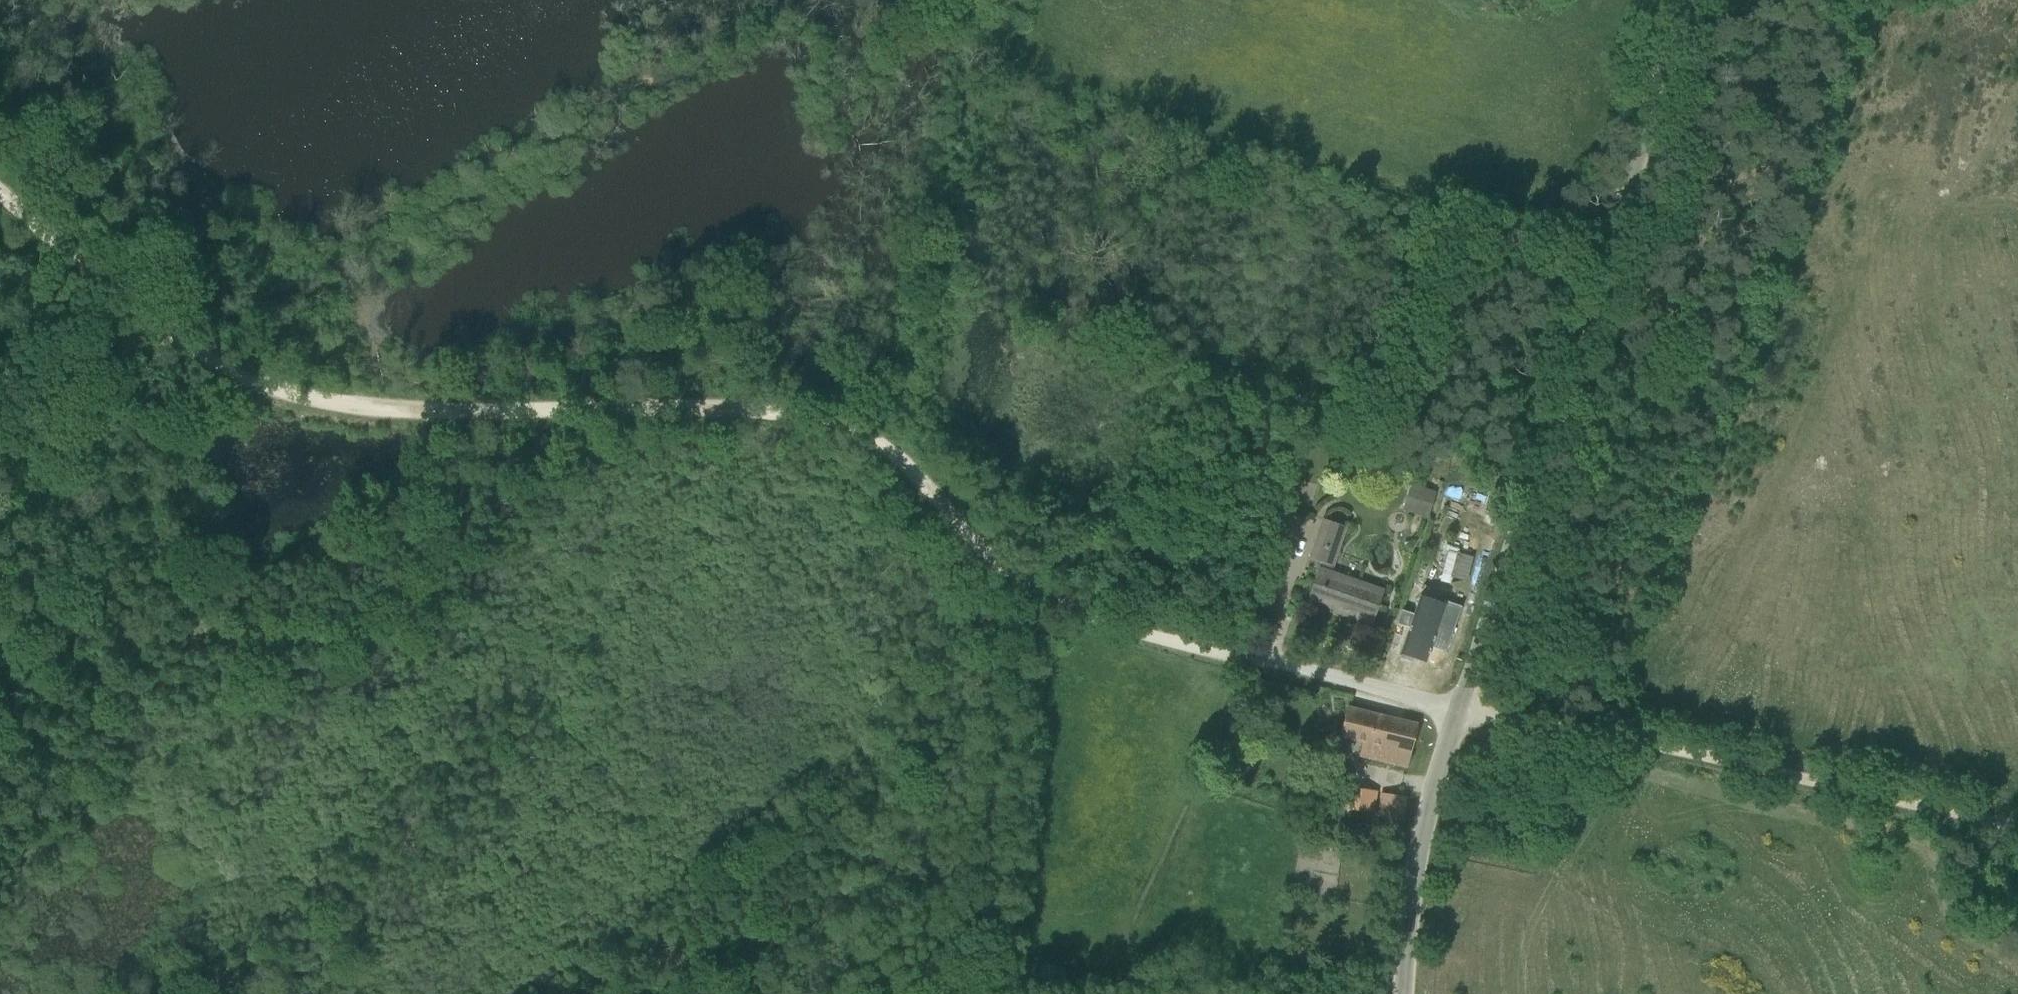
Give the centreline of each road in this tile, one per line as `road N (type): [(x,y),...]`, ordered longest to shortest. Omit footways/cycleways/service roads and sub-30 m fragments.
road 1 (track): [(164,329),(241,377),(323,403),(417,412),(716,406),(836,425),(911,467),(963,528),(1031,584),(1100,615),(1240,651)]
road 2 (unclassified): [(1459,708),(1683,0)]
road 3 (track): [(2017,824),(1459,708)]
road 4 (unclassified): [(1402,993),(1412,873),(1459,708)]
road 5 (track): [(0,527),(19,492),(164,329)]
road 6 (unclassified): [(1240,651),(1459,708)]
road 7 (track): [(0,197),(164,329)]
road 8 (track): [(0,401),(164,329)]

